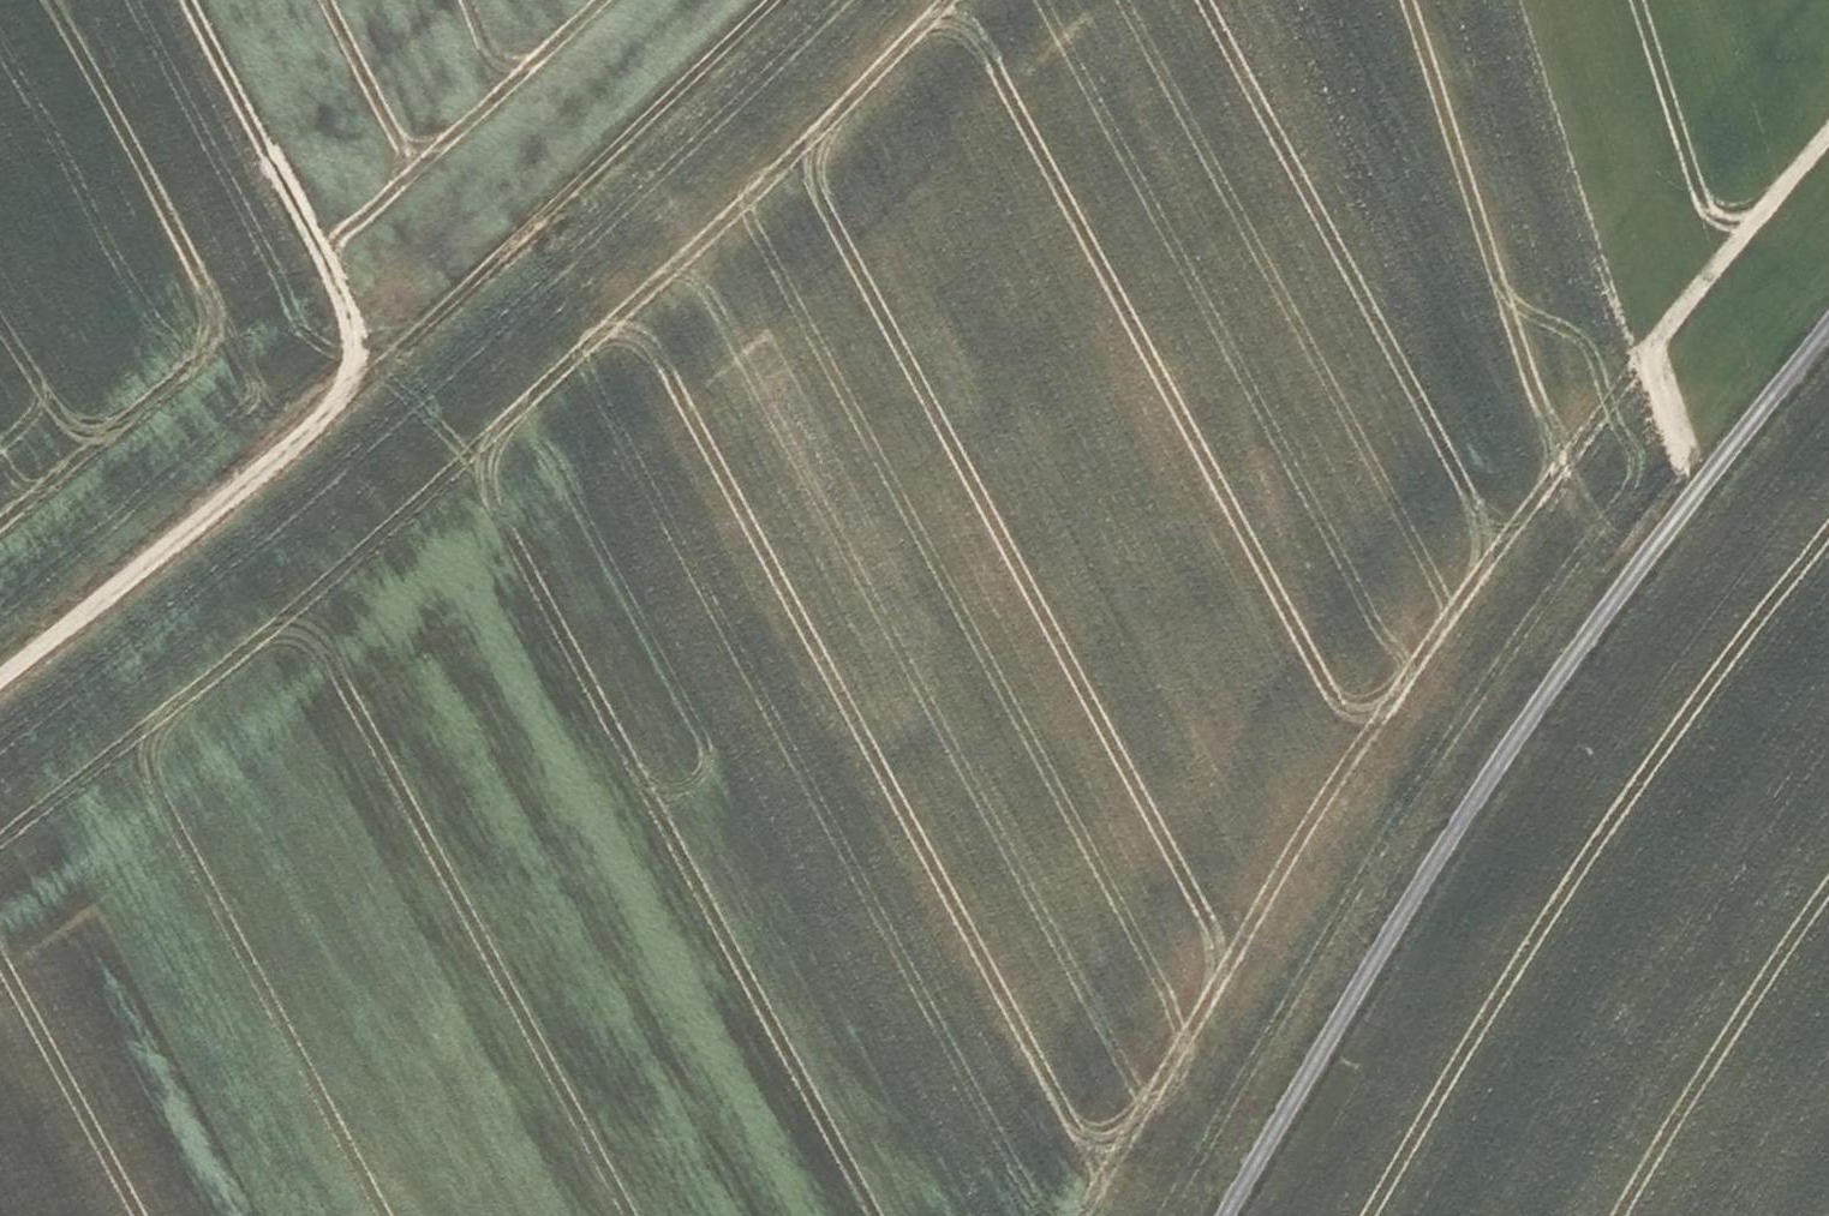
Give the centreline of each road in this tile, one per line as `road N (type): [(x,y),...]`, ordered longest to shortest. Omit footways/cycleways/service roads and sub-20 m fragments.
road 1 (tertiary): [(1828,327),(1556,669),(1395,911),(1218,1215)]
road 2 (track): [(0,666),(330,397),(349,357),(344,320),(182,0)]
road 3 (track): [(349,357),(392,346),(763,0)]

